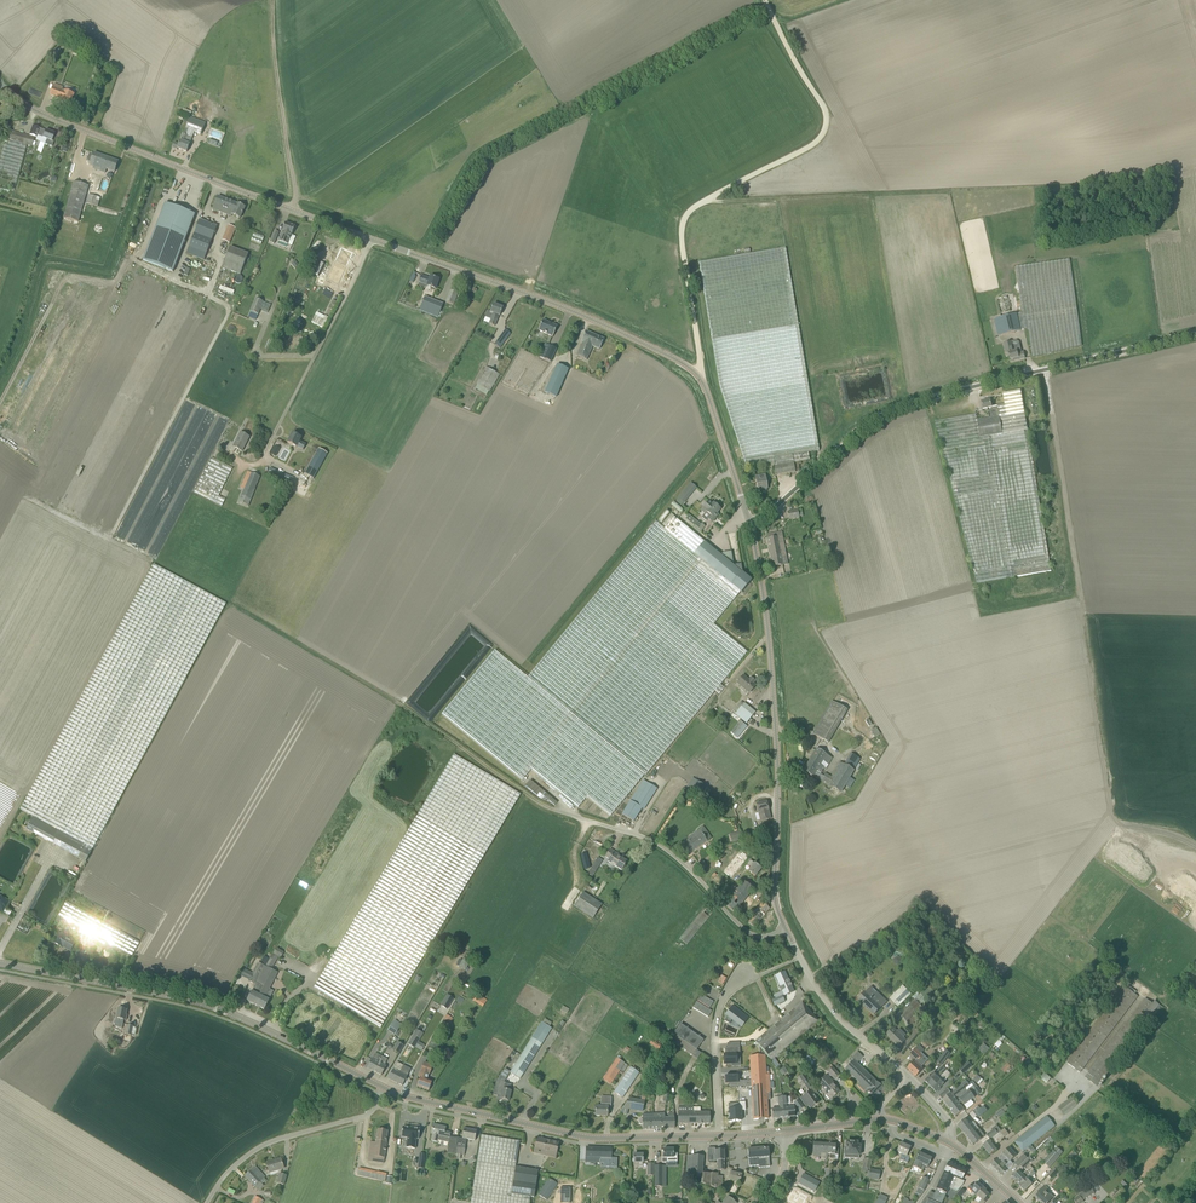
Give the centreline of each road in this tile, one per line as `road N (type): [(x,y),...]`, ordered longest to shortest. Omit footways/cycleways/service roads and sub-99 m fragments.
road 1 (tertiary): [(749,529),(700,379),(687,365),(371,238)]
road 2 (unclassified): [(749,529),(883,410),(1195,329)]
road 3 (track): [(769,8),(821,105),(825,129),(688,214),(683,249),(700,379)]
road 4 (track): [(769,8),(694,34),(485,149),(466,162),(418,256)]
road 5 (secondary): [(384,1087),(221,1009),(0,963)]
road 6 (tertiary): [(371,238),(97,137),(35,111),(0,85)]
road 7 (tertiary): [(785,924),(774,659),(749,529)]
road 8 (secondary): [(718,1136),(581,1137),(384,1087)]
road 9 (unclassified): [(785,924),(772,934),(746,930),(658,840),(555,809)]
road 10 (residential): [(264,446),(371,238)]
road 11 (unclassified): [(197,1202),(246,1148),(367,1115),(384,1087)]
road 12 (track): [(273,0),(294,210)]
road 13 (track): [(402,705),(555,809)]
road 14 (tertiary): [(907,1076),(820,997),(799,957)]
road 15 (residential): [(799,957),(733,988),(714,1041)]

